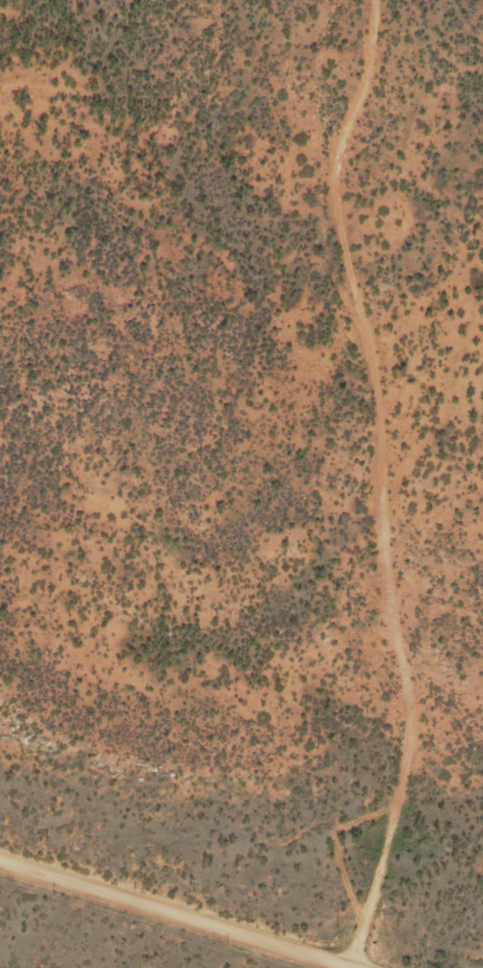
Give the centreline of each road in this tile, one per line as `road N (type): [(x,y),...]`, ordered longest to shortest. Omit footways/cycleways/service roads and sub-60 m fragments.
road 1 (track): [(325,967),(394,626),(379,459),(293,262),(333,0)]
road 2 (residential): [(361,967),(0,859)]
road 3 (track): [(379,459),(399,434),(459,221),(482,192)]
road 4 (track): [(482,126),(389,19),(307,0)]

